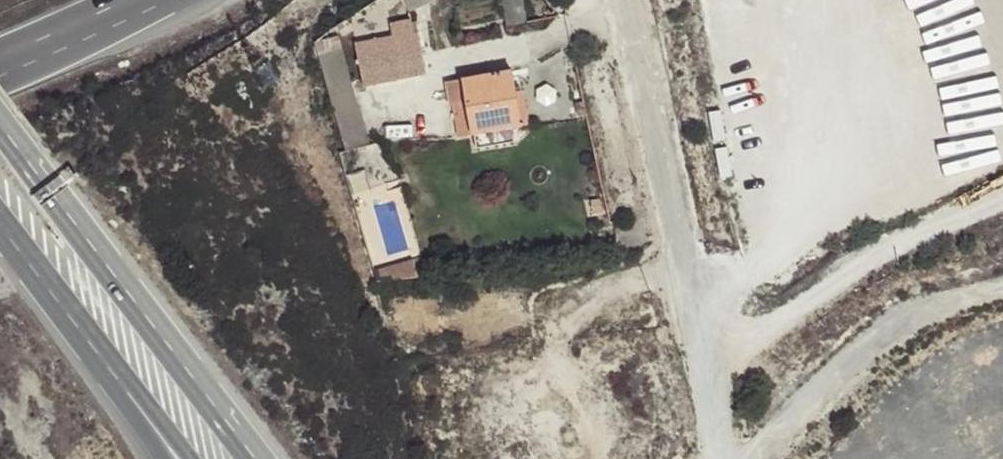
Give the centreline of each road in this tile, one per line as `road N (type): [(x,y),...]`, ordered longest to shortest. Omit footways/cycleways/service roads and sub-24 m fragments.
road 1 (primary): [(258,458),(34,172)]
road 2 (primary): [(0,225),(186,458)]
road 3 (motorway): [(0,231),(155,458)]
road 4 (motorway): [(0,84),(181,0)]
road 5 (motorway): [(0,59),(124,0)]

